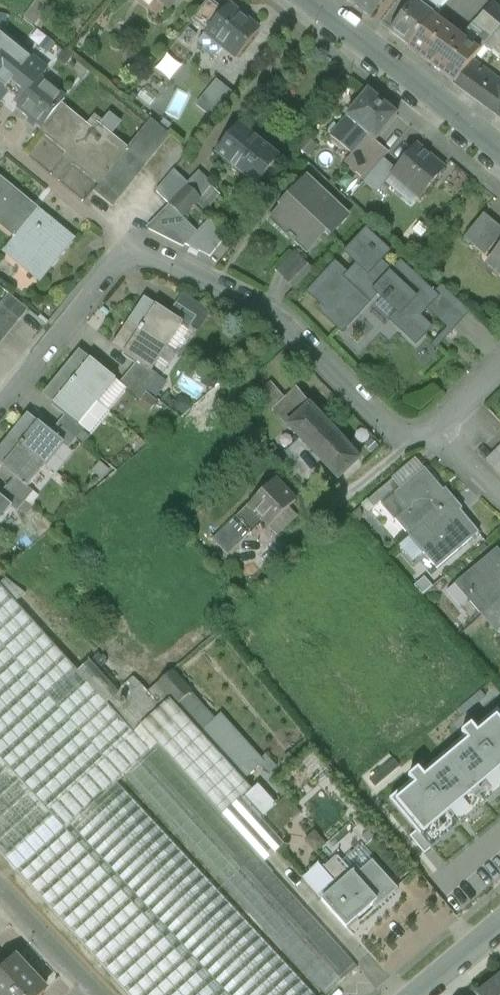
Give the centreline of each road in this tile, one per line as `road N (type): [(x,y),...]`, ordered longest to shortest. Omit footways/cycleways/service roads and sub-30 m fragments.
road 1 (residential): [(0,405),(121,256),(164,257),(289,324),(407,440),(433,430),(499,366)]
road 2 (residential): [(305,0),(499,152)]
road 3 (residential): [(0,891),(98,994)]

